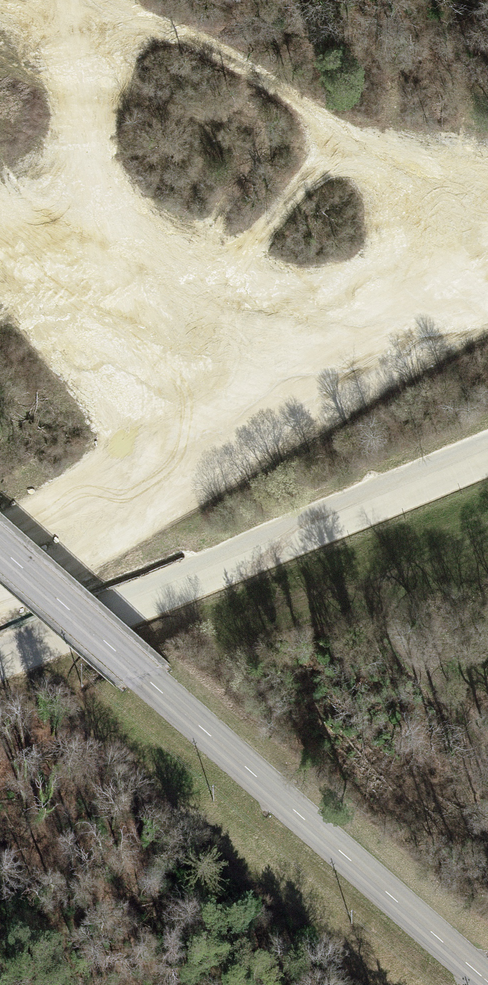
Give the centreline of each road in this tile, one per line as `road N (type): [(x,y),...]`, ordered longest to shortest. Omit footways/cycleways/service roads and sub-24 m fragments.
road 1 (secondary): [(487,983),(0,552)]
road 2 (track): [(487,272),(0,563)]
road 3 (track): [(269,400),(0,223)]
road 4 (track): [(63,0),(81,276)]

